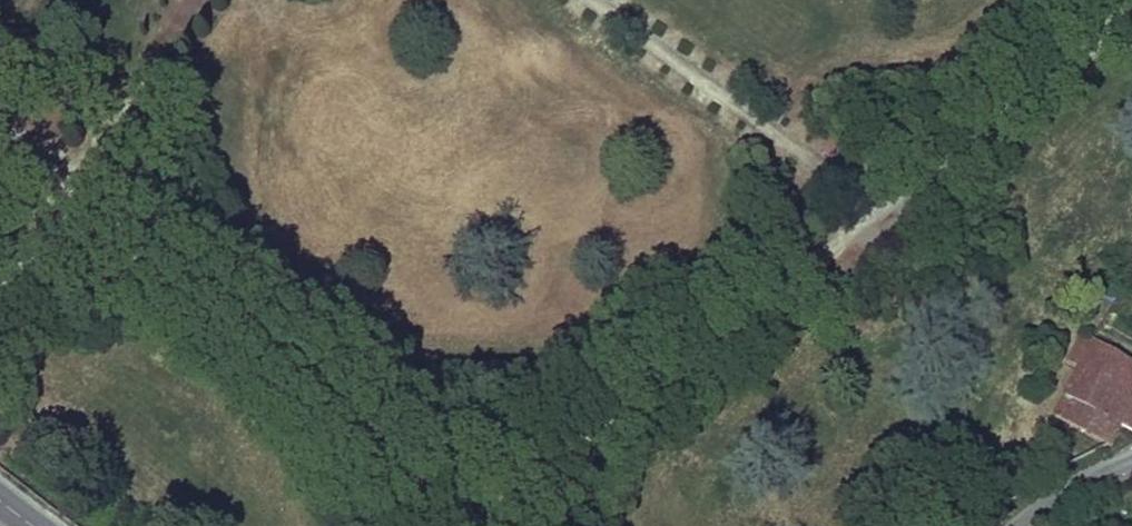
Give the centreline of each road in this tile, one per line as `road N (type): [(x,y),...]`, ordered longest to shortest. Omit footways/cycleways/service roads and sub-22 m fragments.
road 1 (residential): [(1131,461),(1094,474),(1015,525)]

